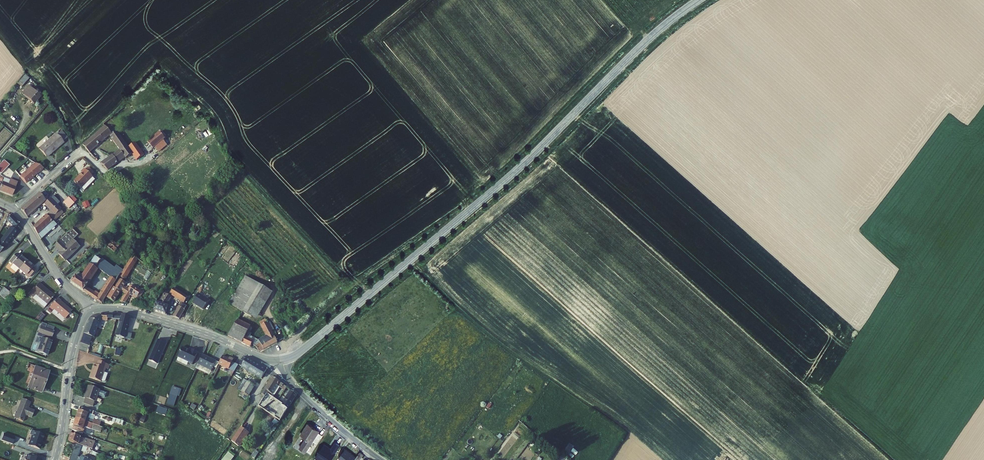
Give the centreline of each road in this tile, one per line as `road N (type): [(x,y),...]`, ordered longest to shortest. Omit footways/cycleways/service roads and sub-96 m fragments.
road 1 (tertiary): [(280,360),(303,350),(509,177),(698,0)]
road 2 (tertiary): [(93,310),(138,313),(280,360)]
road 3 (tertiary): [(55,459),(71,355),(93,310)]
road 4 (unclassified): [(280,360),(291,382),(383,459)]
road 5 (residential): [(14,210),(93,310)]

